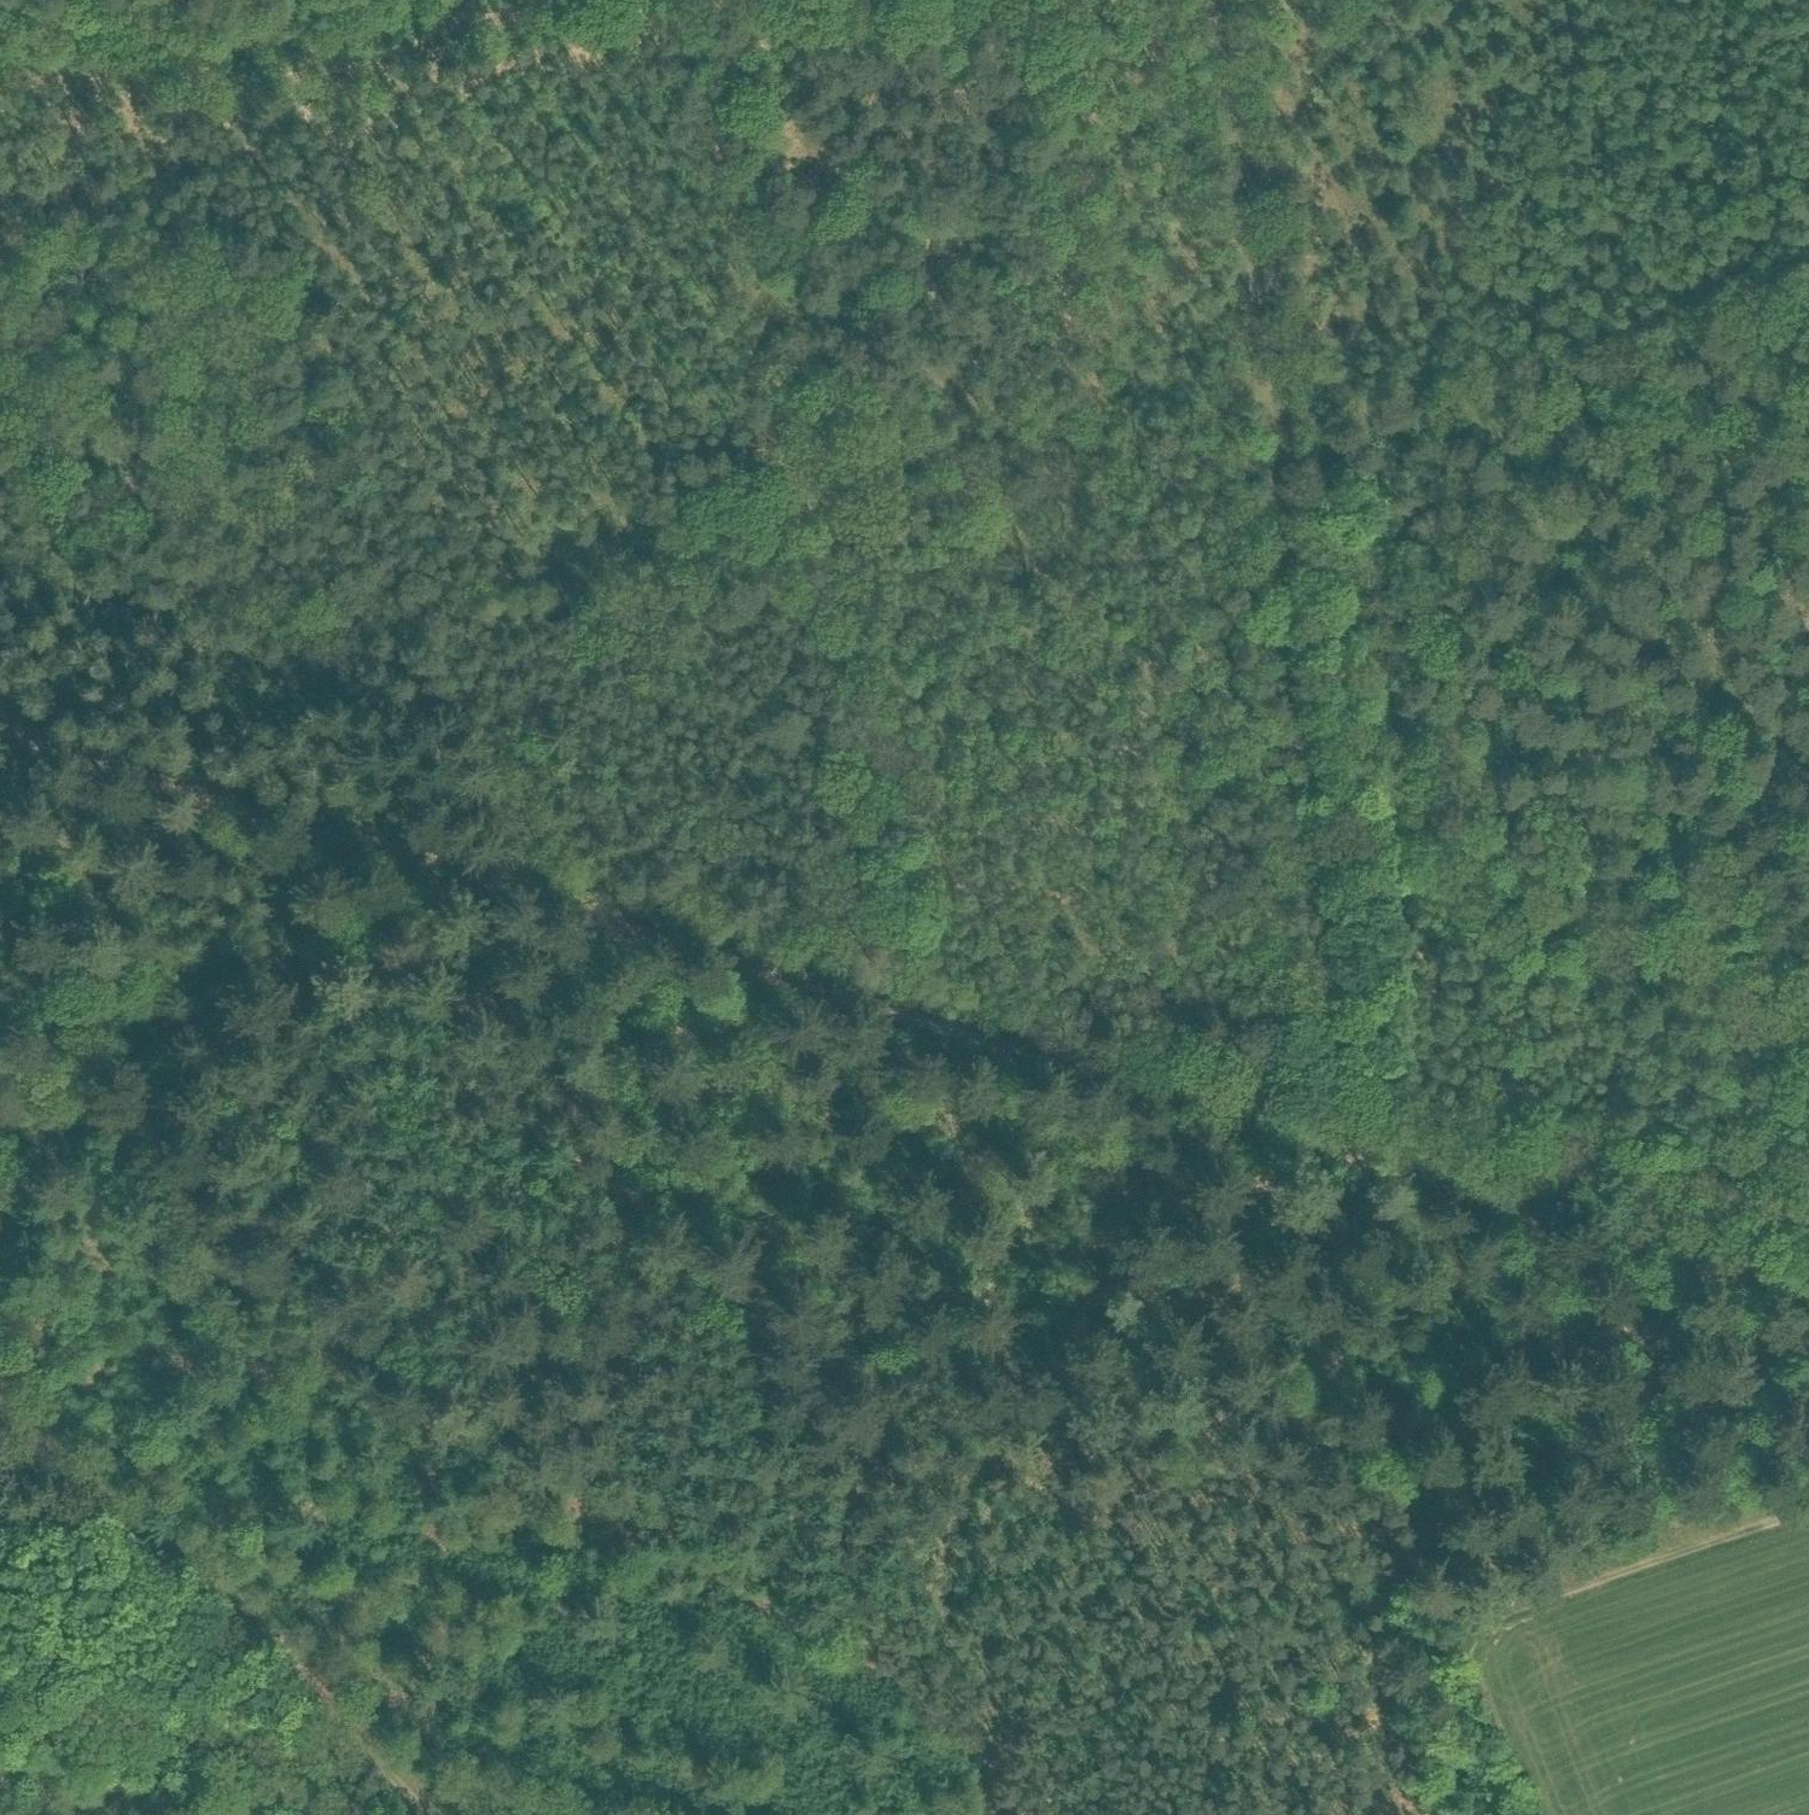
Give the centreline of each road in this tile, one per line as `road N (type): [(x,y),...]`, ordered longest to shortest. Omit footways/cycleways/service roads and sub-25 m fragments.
road 1 (track): [(1753,1283),(0,748)]
road 2 (track): [(1333,1160),(1314,903),(1216,0)]
road 3 (track): [(0,101),(277,110),(483,32),(627,0)]
road 4 (track): [(406,1814),(0,1413)]
road 5 (track): [(1808,1510),(1495,1611)]
road 6 (track): [(1495,1611),(1470,1636),(1472,1673),(1528,1814)]

